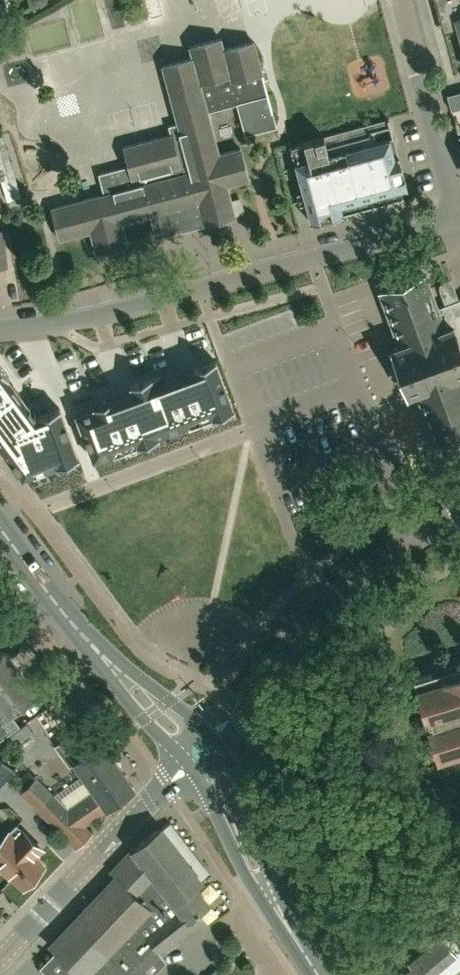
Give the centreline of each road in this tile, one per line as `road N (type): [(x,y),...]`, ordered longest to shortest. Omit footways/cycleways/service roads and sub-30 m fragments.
road 1 (residential): [(0,331),(106,317),(314,258)]
road 2 (primary): [(203,751),(72,623),(0,530)]
road 3 (residential): [(0,956),(203,751)]
road 4 (primary): [(316,974),(256,872),(203,751)]
road 5 (residential): [(414,537),(338,326)]
road 6 (residential): [(457,215),(401,0)]
road 7 (tertiary): [(203,751),(253,697),(288,640),(328,603)]
road 8 (unclassified): [(252,427),(328,603)]
road 9 (unclassified): [(252,427),(229,365),(338,326)]
road 10 (residential): [(314,258),(457,215)]

